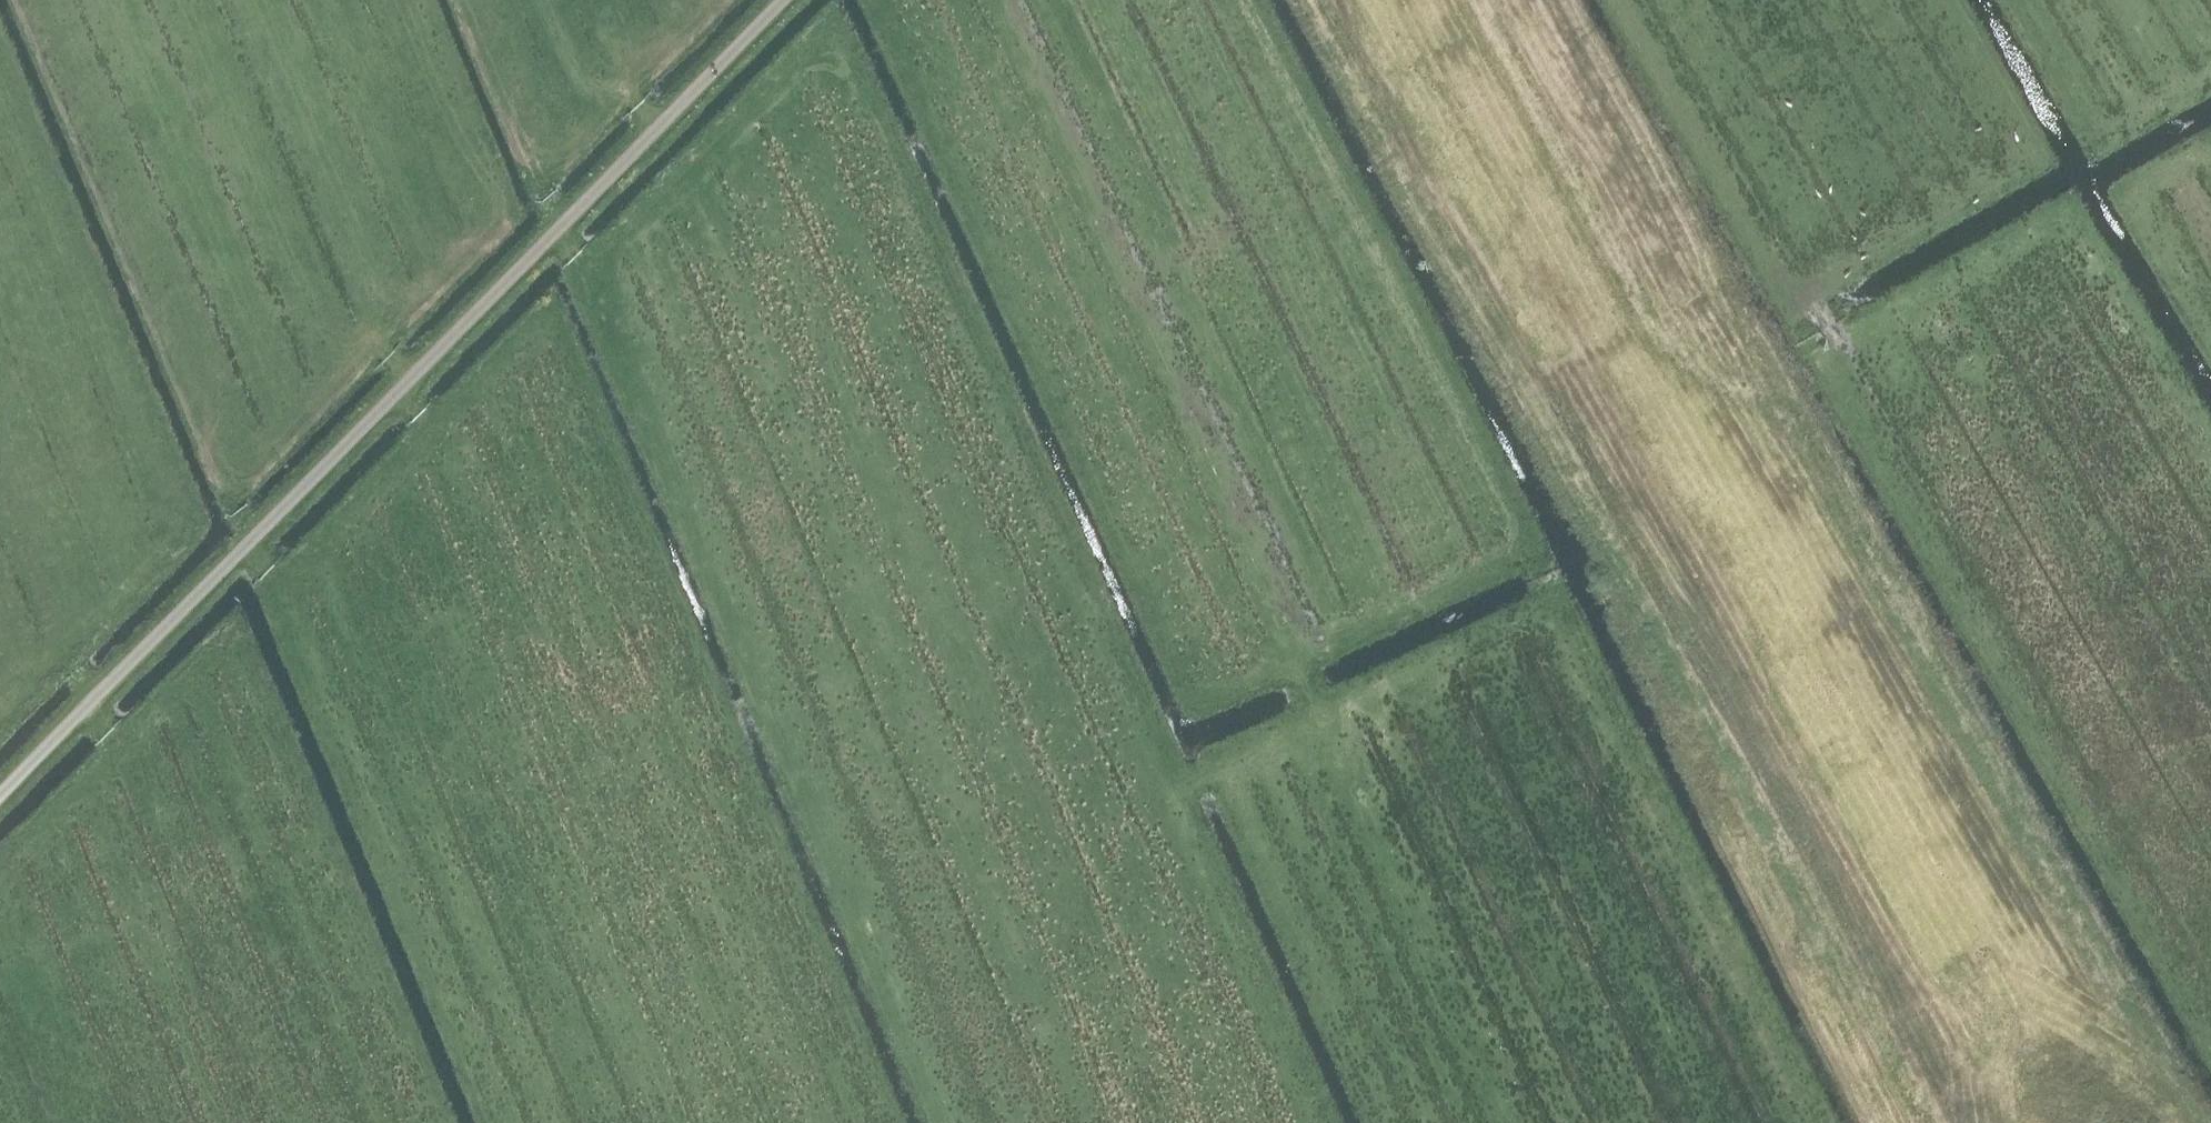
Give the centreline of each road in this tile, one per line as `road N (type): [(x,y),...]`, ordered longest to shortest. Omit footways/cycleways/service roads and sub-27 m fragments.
road 1 (unclassified): [(0,797),(783,0)]

